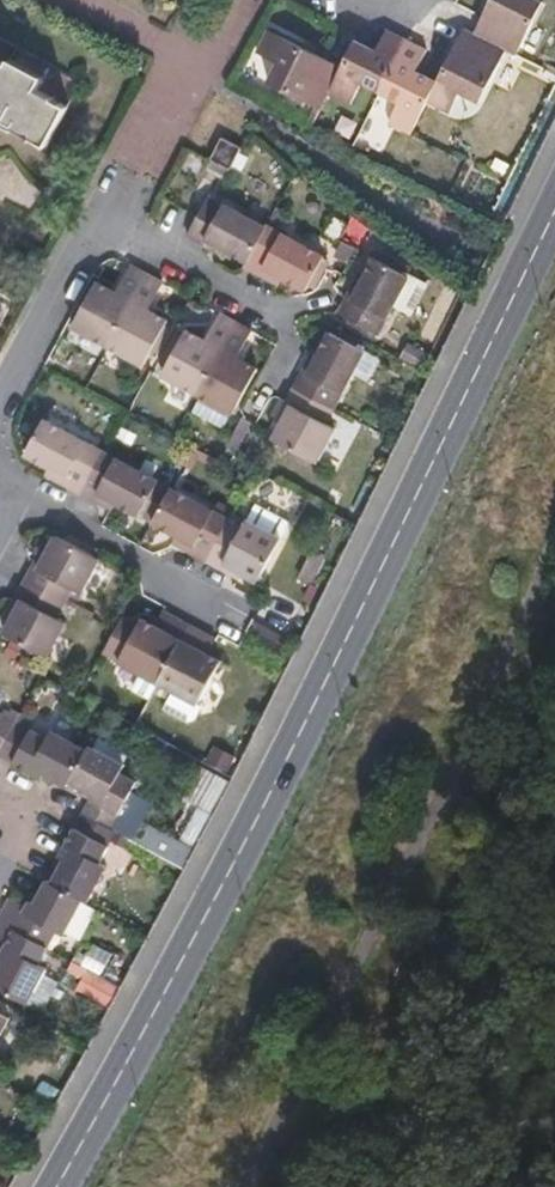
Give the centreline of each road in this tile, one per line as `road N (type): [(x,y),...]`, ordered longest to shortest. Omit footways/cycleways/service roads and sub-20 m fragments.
road 1 (primary): [(554,209),(296,742),(56,1186)]
road 2 (residential): [(0,396),(98,214),(279,310)]
road 3 (residential): [(226,616),(13,491)]

